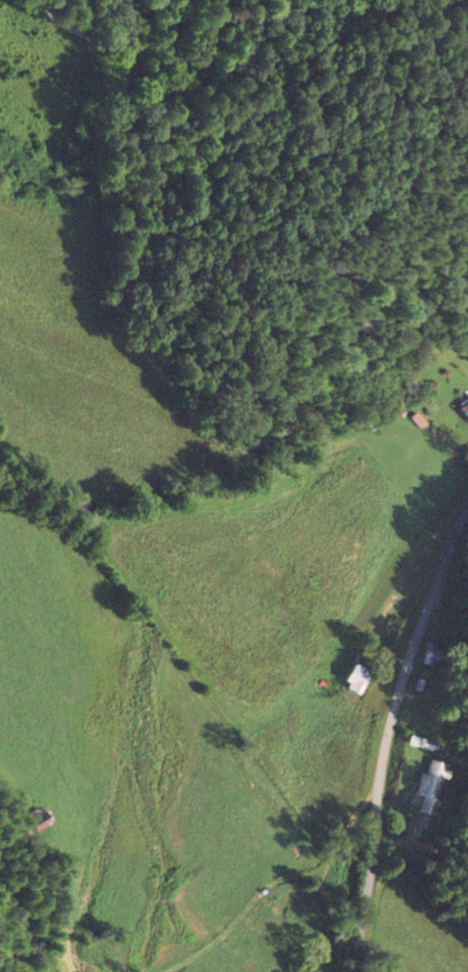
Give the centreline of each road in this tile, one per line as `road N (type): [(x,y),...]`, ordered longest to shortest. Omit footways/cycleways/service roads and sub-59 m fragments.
road 1 (track): [(467,272),(419,304),(302,433),(230,444),(133,340),(119,301),(112,226),(126,71),(109,47),(68,33),(26,0)]
road 2 (tertiary): [(349,971),(382,763),(416,638),(467,509)]

